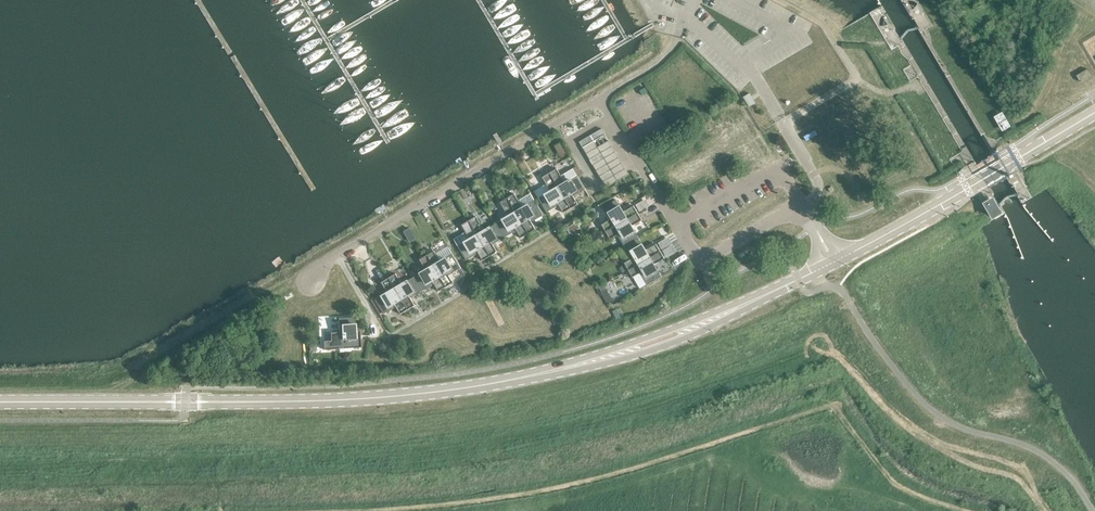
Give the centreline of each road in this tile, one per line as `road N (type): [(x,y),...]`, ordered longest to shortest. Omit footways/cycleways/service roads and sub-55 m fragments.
road 1 (unclassified): [(815,229),(801,206),(700,262),(597,99),(322,262),(310,283)]
road 2 (secondary): [(0,401),(382,397),(608,357)]
road 3 (secondary): [(833,262),(1094,112)]
road 4 (secondary): [(716,317),(833,262)]

